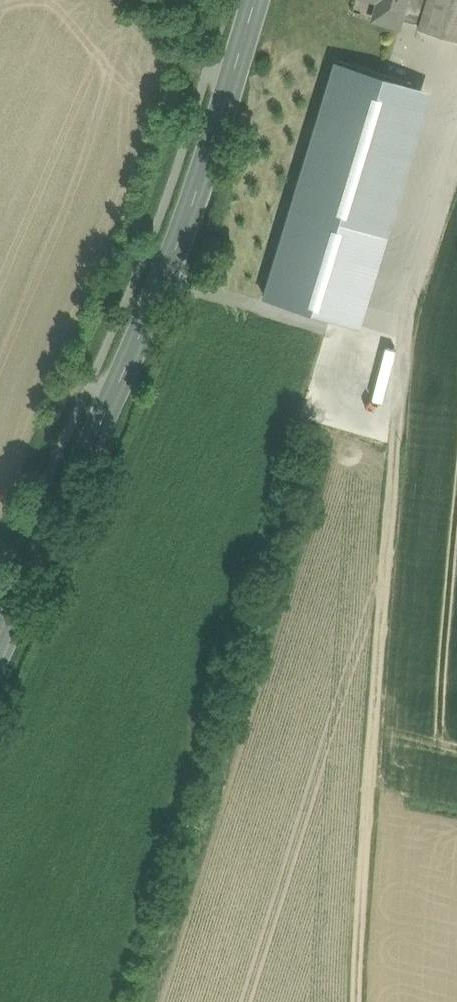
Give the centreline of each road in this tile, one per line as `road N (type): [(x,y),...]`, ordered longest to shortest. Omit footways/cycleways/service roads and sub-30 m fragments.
road 1 (track): [(456,160),(411,301),(360,1001)]
road 2 (primary): [(0,653),(149,320),(255,0)]

